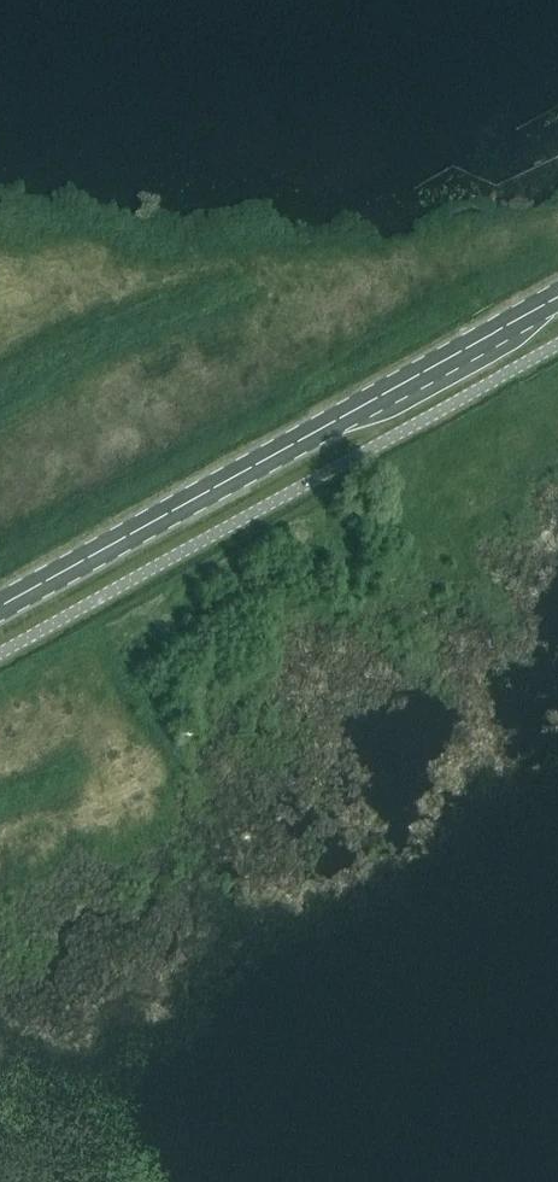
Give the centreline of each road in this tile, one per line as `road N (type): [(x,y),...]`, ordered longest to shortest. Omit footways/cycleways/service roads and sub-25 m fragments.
road 1 (primary): [(0,604),(557,295)]

